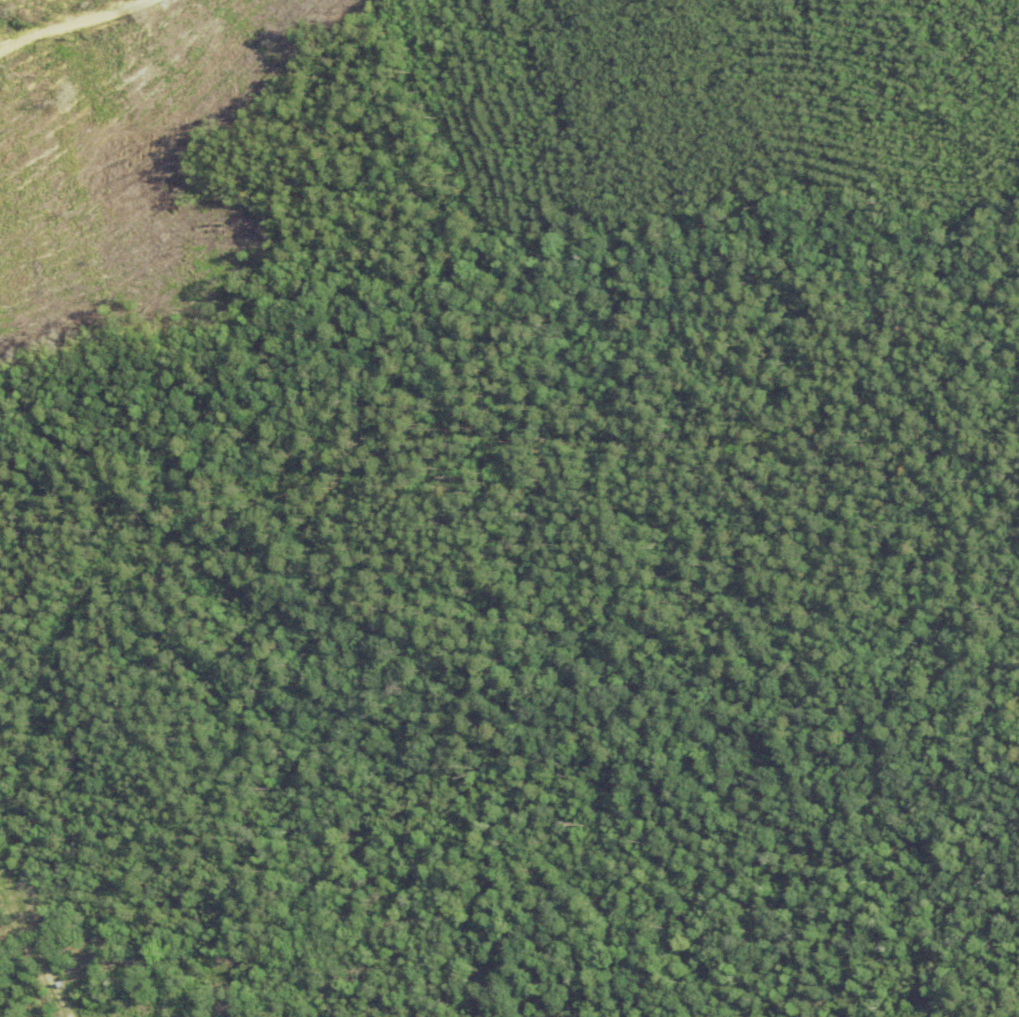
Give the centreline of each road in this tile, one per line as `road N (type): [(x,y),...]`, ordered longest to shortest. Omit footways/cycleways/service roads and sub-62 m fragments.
road 1 (track): [(159,0),(0,49)]

